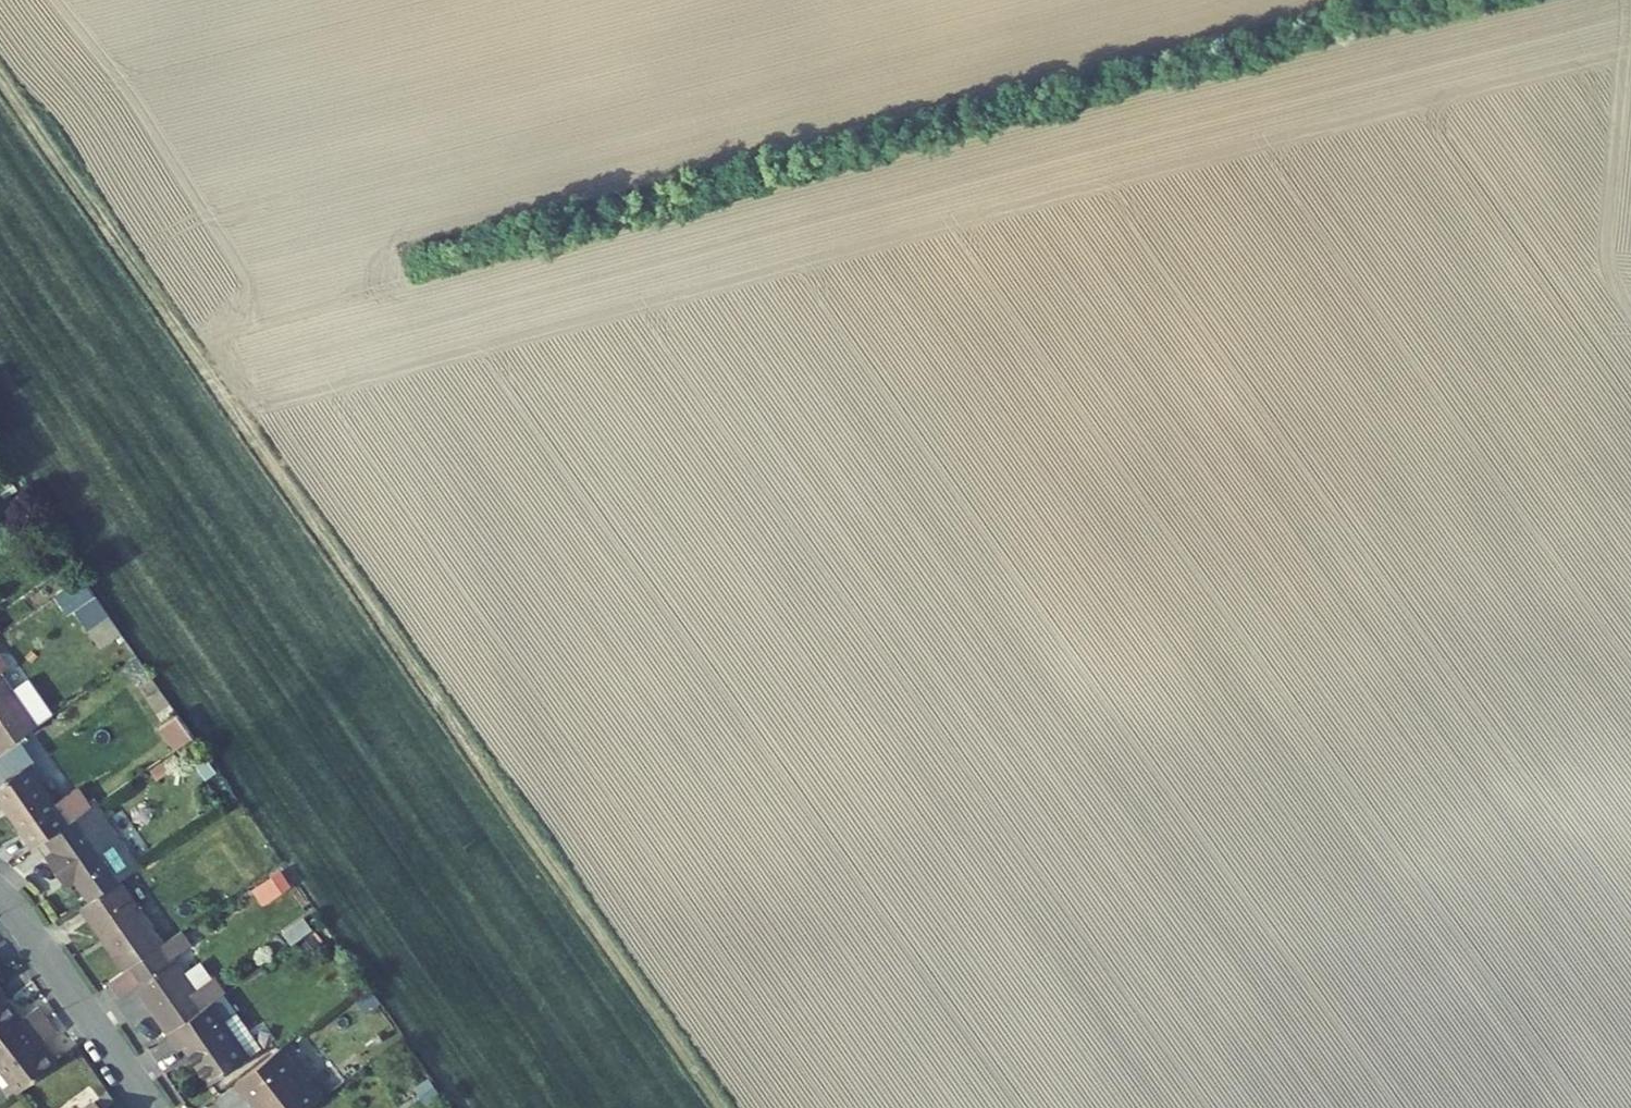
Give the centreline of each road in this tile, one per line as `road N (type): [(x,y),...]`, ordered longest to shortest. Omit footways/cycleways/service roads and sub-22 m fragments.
road 1 (residential): [(0,897),(149,1107)]

